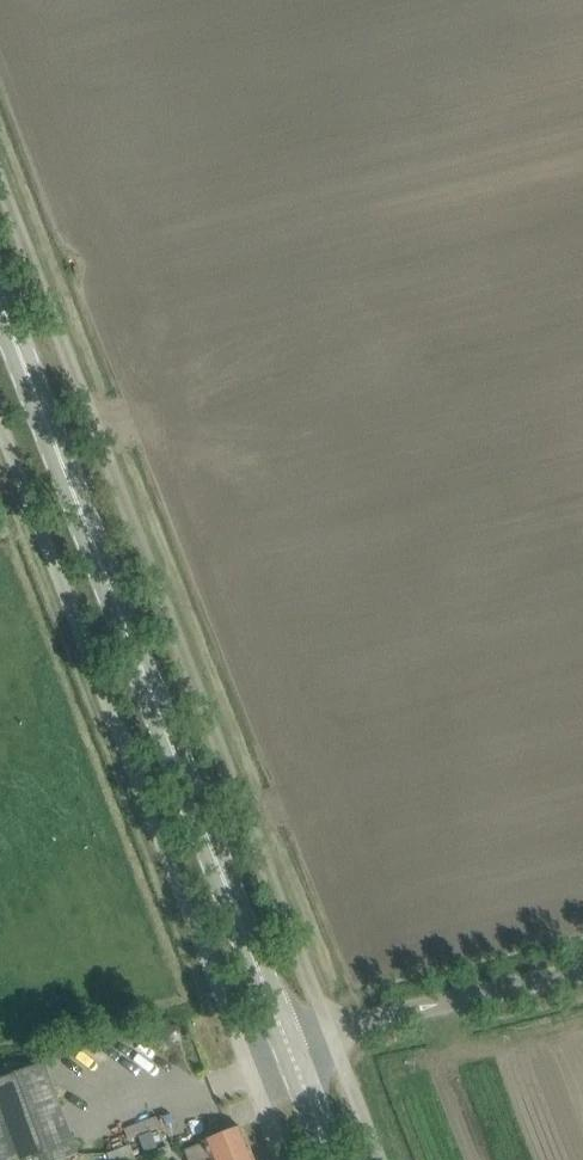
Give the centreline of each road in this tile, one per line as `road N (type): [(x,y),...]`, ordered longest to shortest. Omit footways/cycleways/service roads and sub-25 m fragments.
road 1 (unclassified): [(330,1029),(0,179)]
road 2 (primary): [(291,1047),(0,300)]
road 3 (unclassified): [(250,1070),(0,423)]
road 4 (unclassified): [(330,1029),(582,971)]
road 5 (unclassified): [(381,1159),(330,1029)]
road 6 (primary): [(334,1159),(291,1047)]

